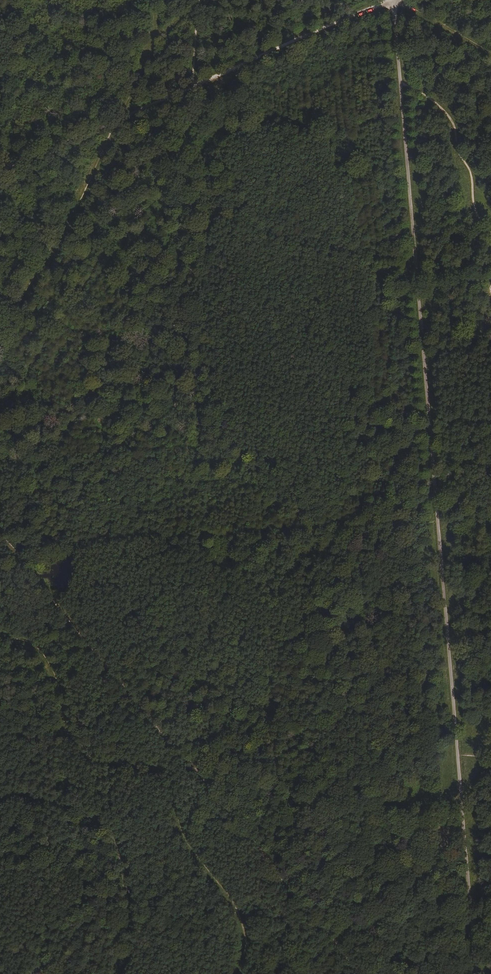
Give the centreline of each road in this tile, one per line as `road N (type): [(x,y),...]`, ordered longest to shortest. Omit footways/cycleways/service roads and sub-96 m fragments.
road 1 (track): [(470,973),(401,89)]
road 2 (track): [(121,120),(394,0)]
road 3 (track): [(0,173),(121,120)]

